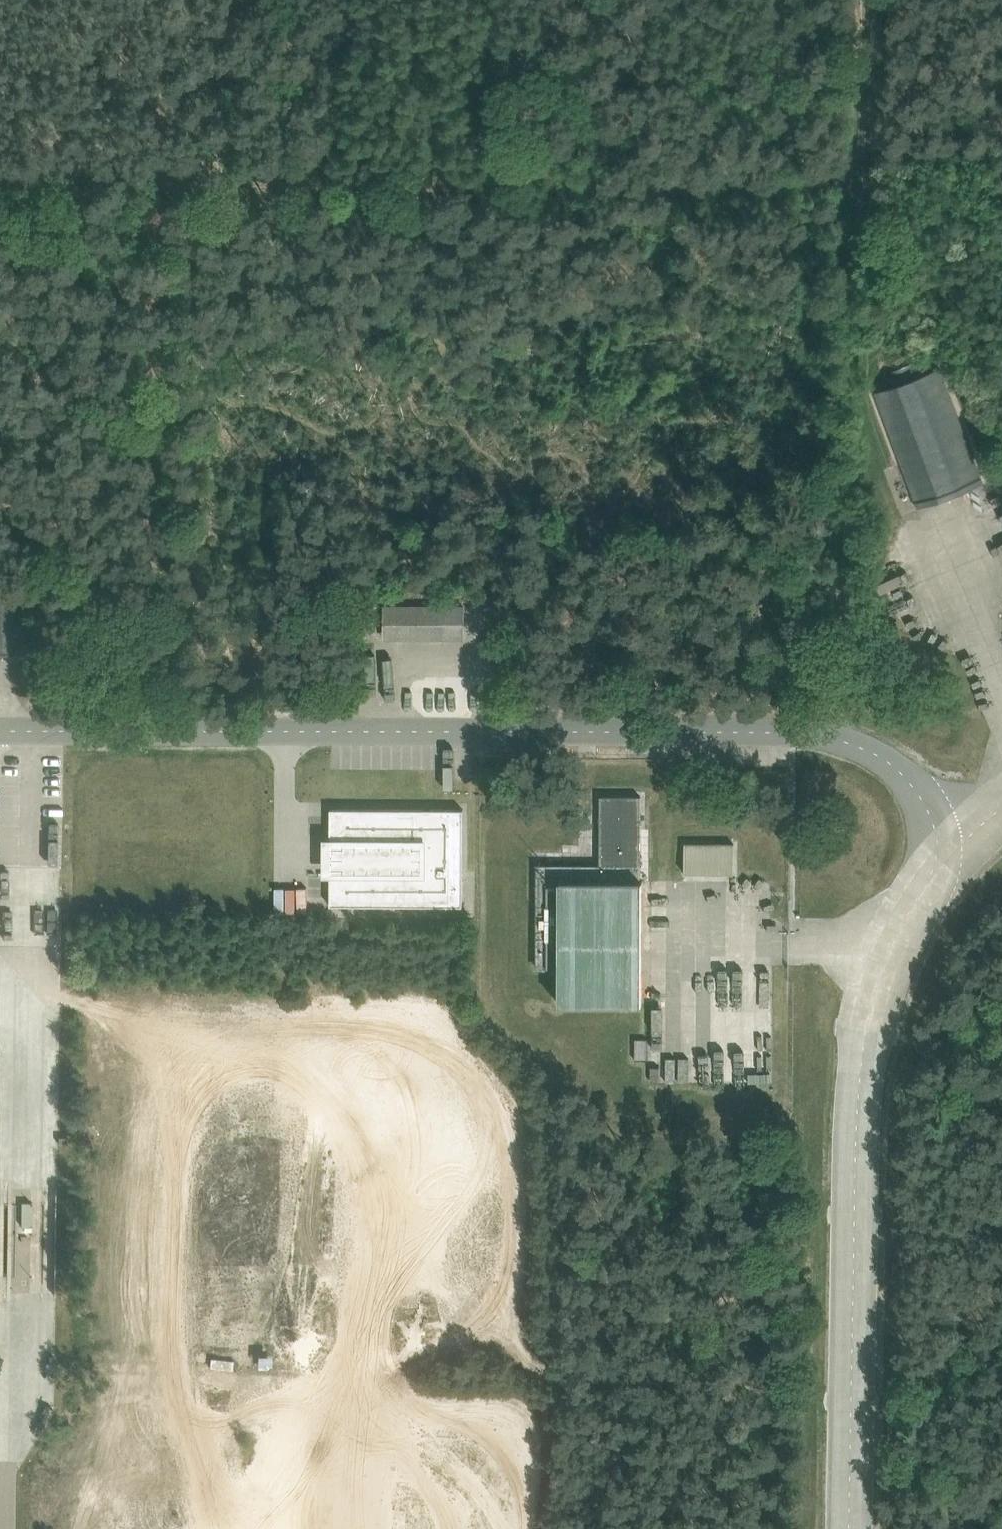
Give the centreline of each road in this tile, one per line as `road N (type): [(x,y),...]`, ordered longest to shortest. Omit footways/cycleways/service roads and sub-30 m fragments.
road 1 (unclassified): [(0,730),(832,738),(903,774),(960,840)]

